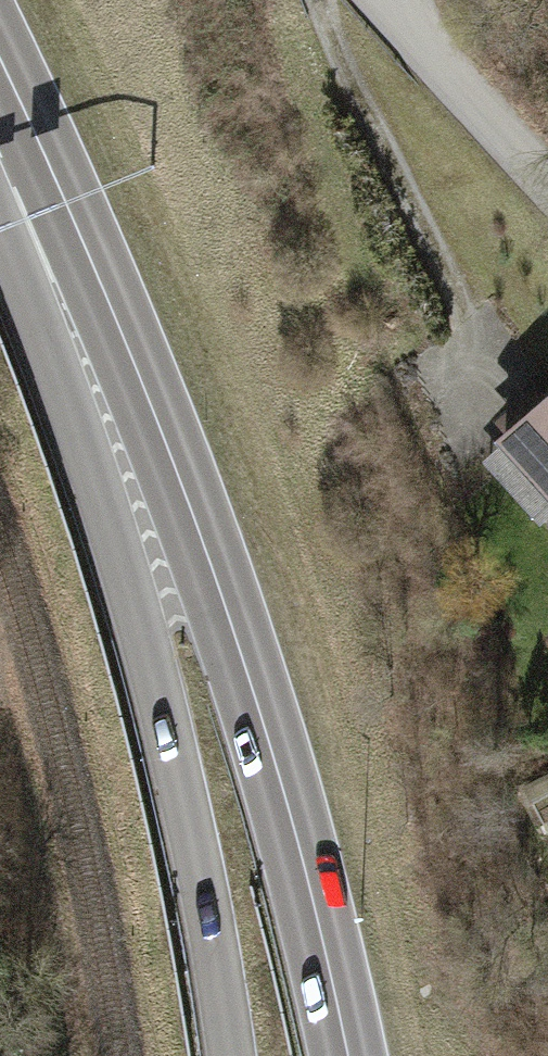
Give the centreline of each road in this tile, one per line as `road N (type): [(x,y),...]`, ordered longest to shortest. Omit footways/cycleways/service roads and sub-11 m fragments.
road 1 (secondary): [(0,64),(188,503),(252,686),(349,1055)]
road 2 (secondary): [(0,216),(107,516),(157,689),(229,1055)]
road 3 (residential): [(547,179),(387,0)]

